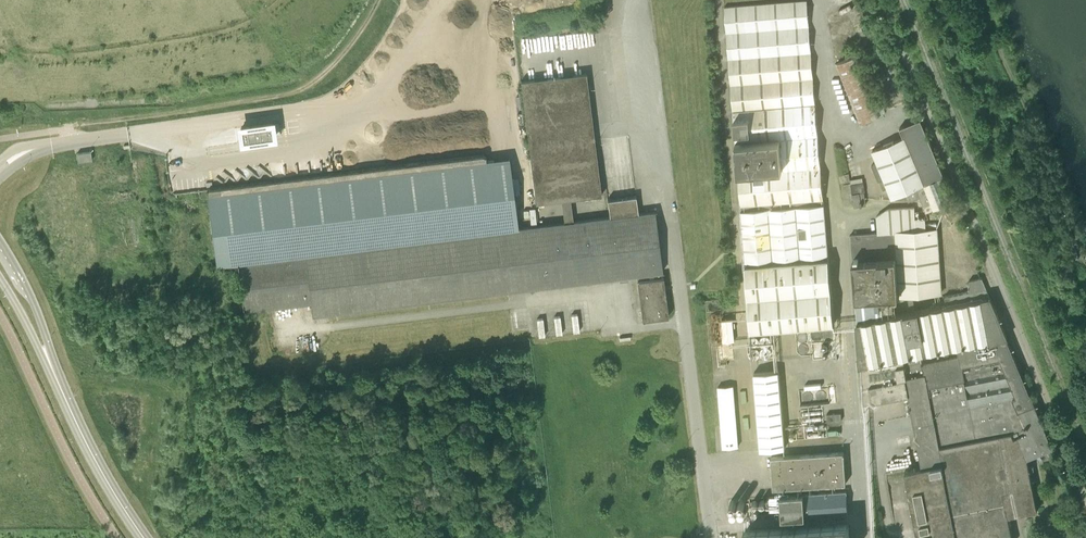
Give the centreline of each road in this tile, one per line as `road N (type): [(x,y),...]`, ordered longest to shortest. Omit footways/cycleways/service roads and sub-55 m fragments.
road 1 (unclassified): [(1085,503),(881,0)]
road 2 (track): [(64,130),(289,94),(323,75),(378,0)]
road 3 (track): [(1085,258),(985,0)]
road 4 (secondary): [(48,361),(145,537)]
road 5 (secondary): [(48,361),(38,311),(0,242)]

